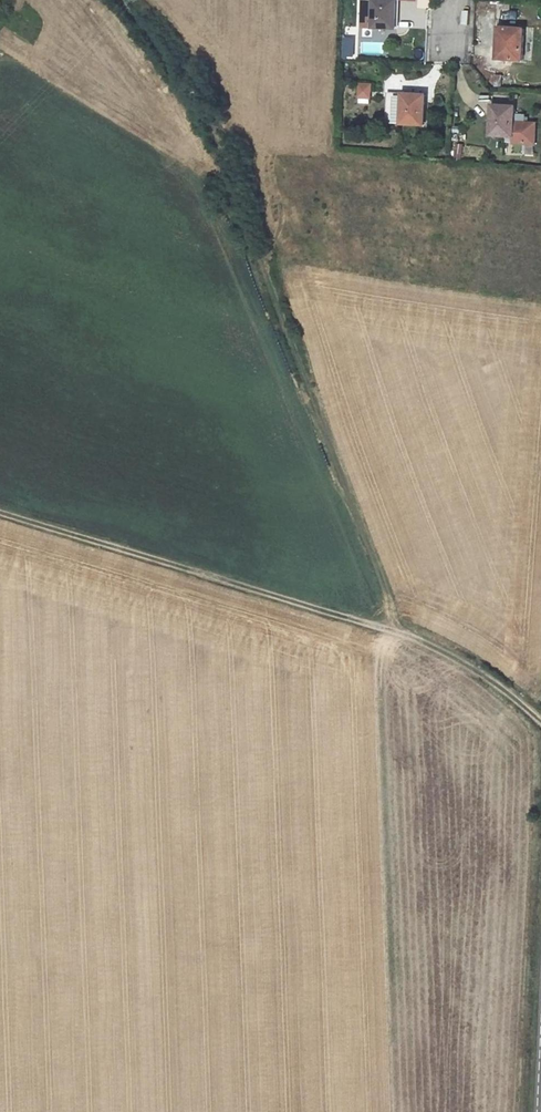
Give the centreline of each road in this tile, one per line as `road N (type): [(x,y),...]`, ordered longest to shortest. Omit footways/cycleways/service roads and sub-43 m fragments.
road 1 (track): [(129,0),(212,142),(403,617),(540,719)]
road 2 (track): [(0,511),(406,635),(426,634)]

